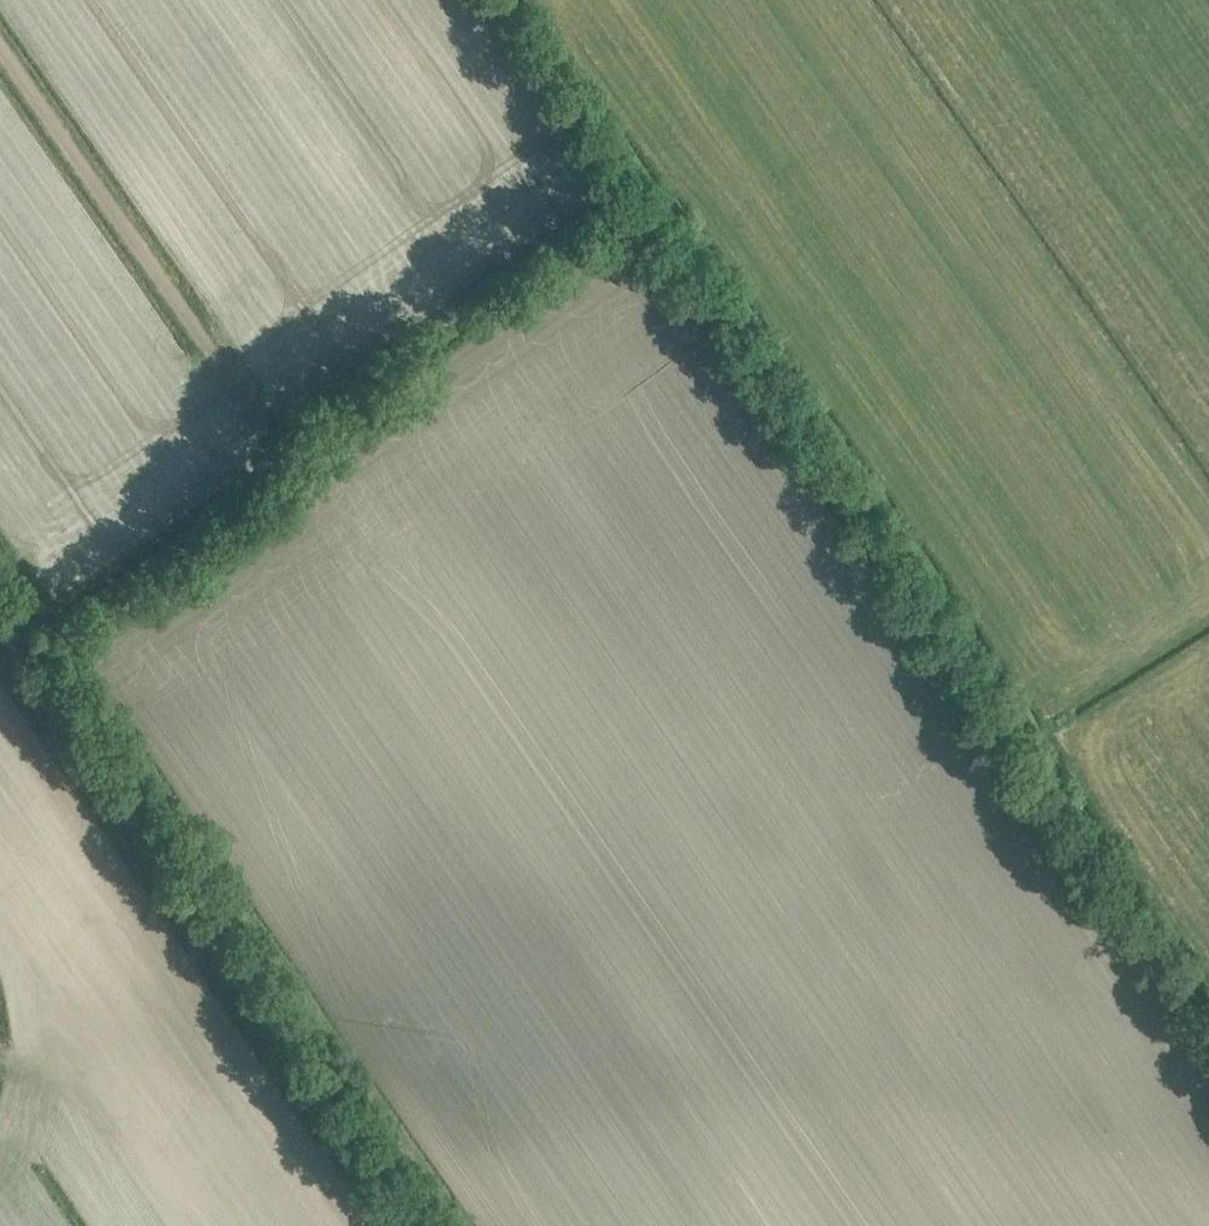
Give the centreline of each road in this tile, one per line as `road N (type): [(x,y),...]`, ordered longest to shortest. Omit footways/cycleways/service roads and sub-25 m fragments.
road 1 (track): [(414,1225),(0,625)]
road 2 (track): [(309,496),(0,49)]

